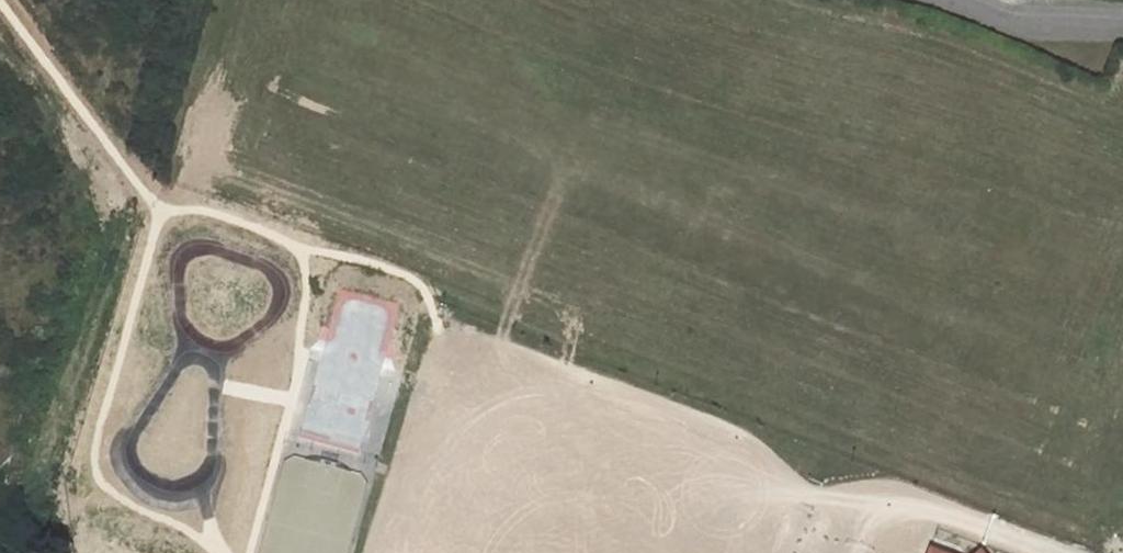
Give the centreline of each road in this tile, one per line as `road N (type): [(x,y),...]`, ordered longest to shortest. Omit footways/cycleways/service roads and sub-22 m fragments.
road 1 (residential): [(1122,26),(1014,20),(965,0)]

